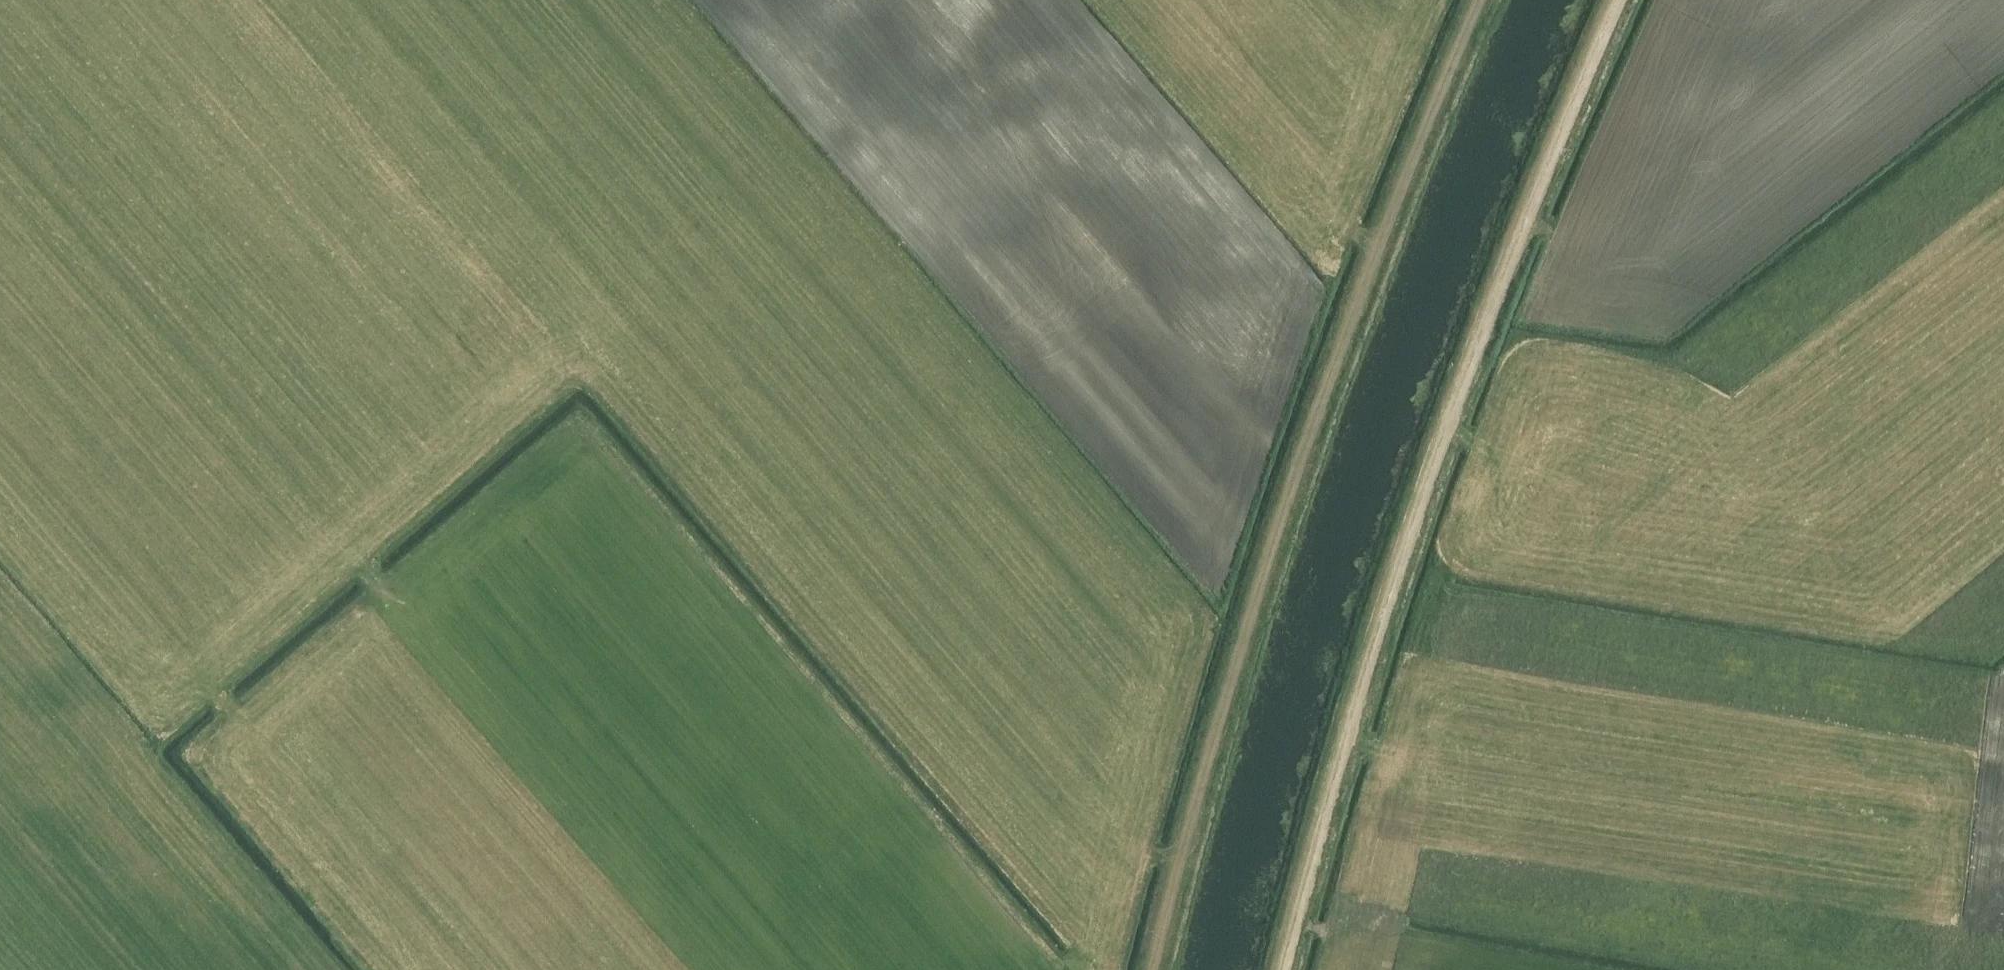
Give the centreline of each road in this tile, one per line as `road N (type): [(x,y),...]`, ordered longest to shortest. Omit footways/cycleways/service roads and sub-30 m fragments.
road 1 (track): [(1620,0),(1484,327),(1395,575),(1283,969)]

